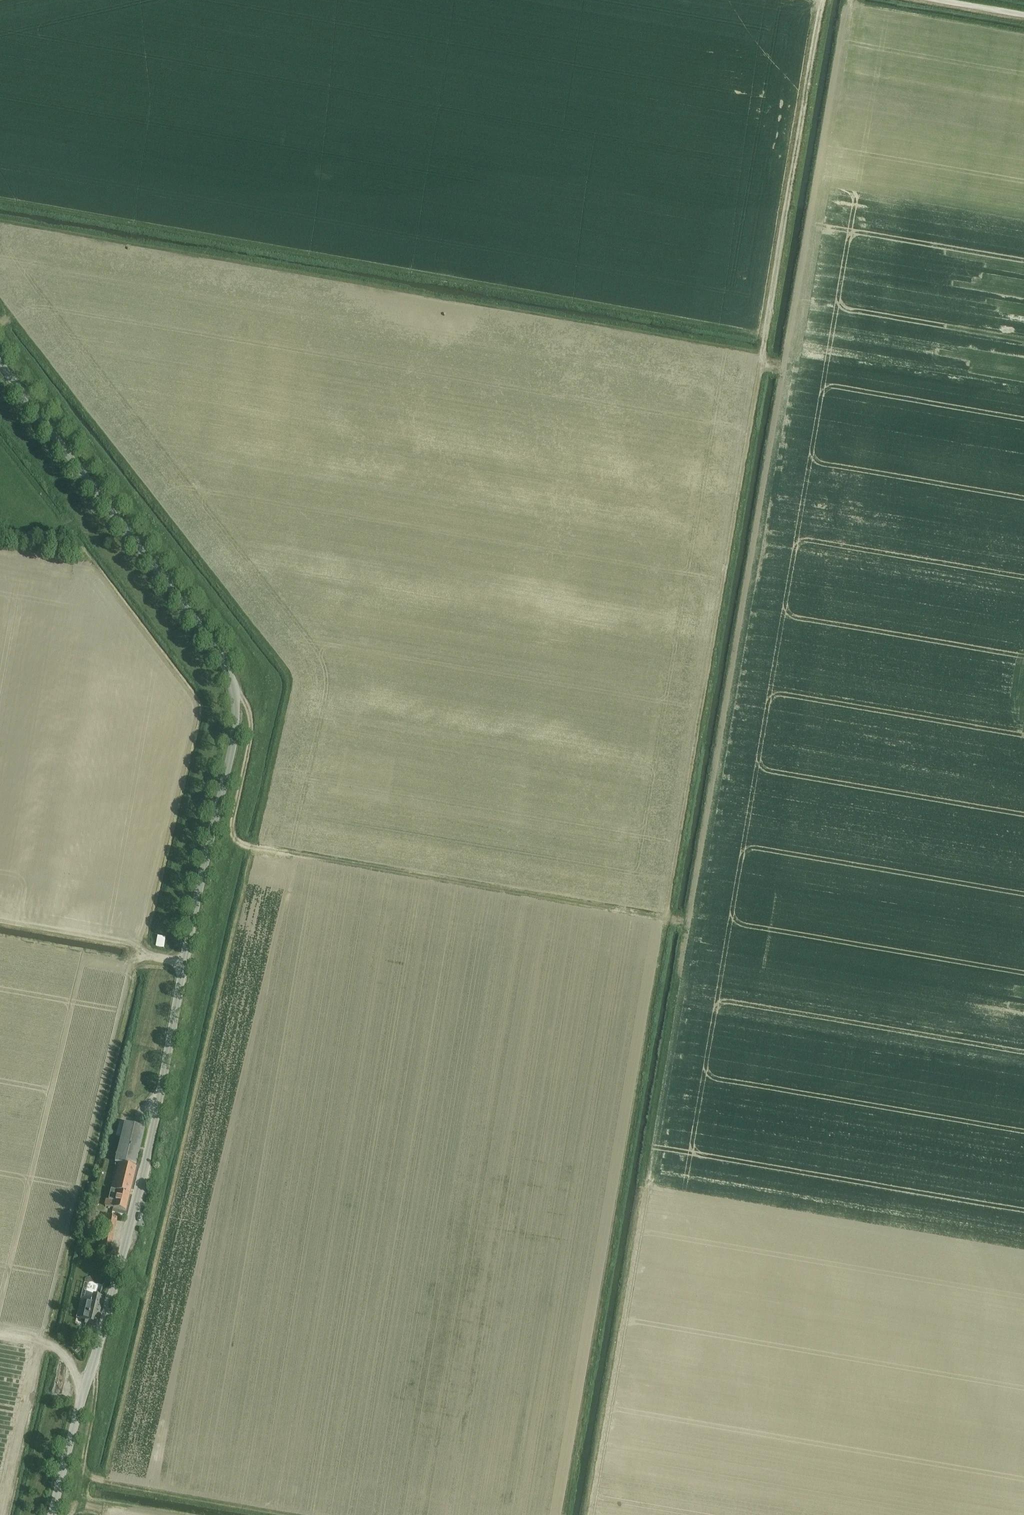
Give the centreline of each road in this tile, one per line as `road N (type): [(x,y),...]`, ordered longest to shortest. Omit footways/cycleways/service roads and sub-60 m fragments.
road 1 (unclassified): [(52,1514),(153,1130),(235,713),(229,675),(207,637),(0,365)]

